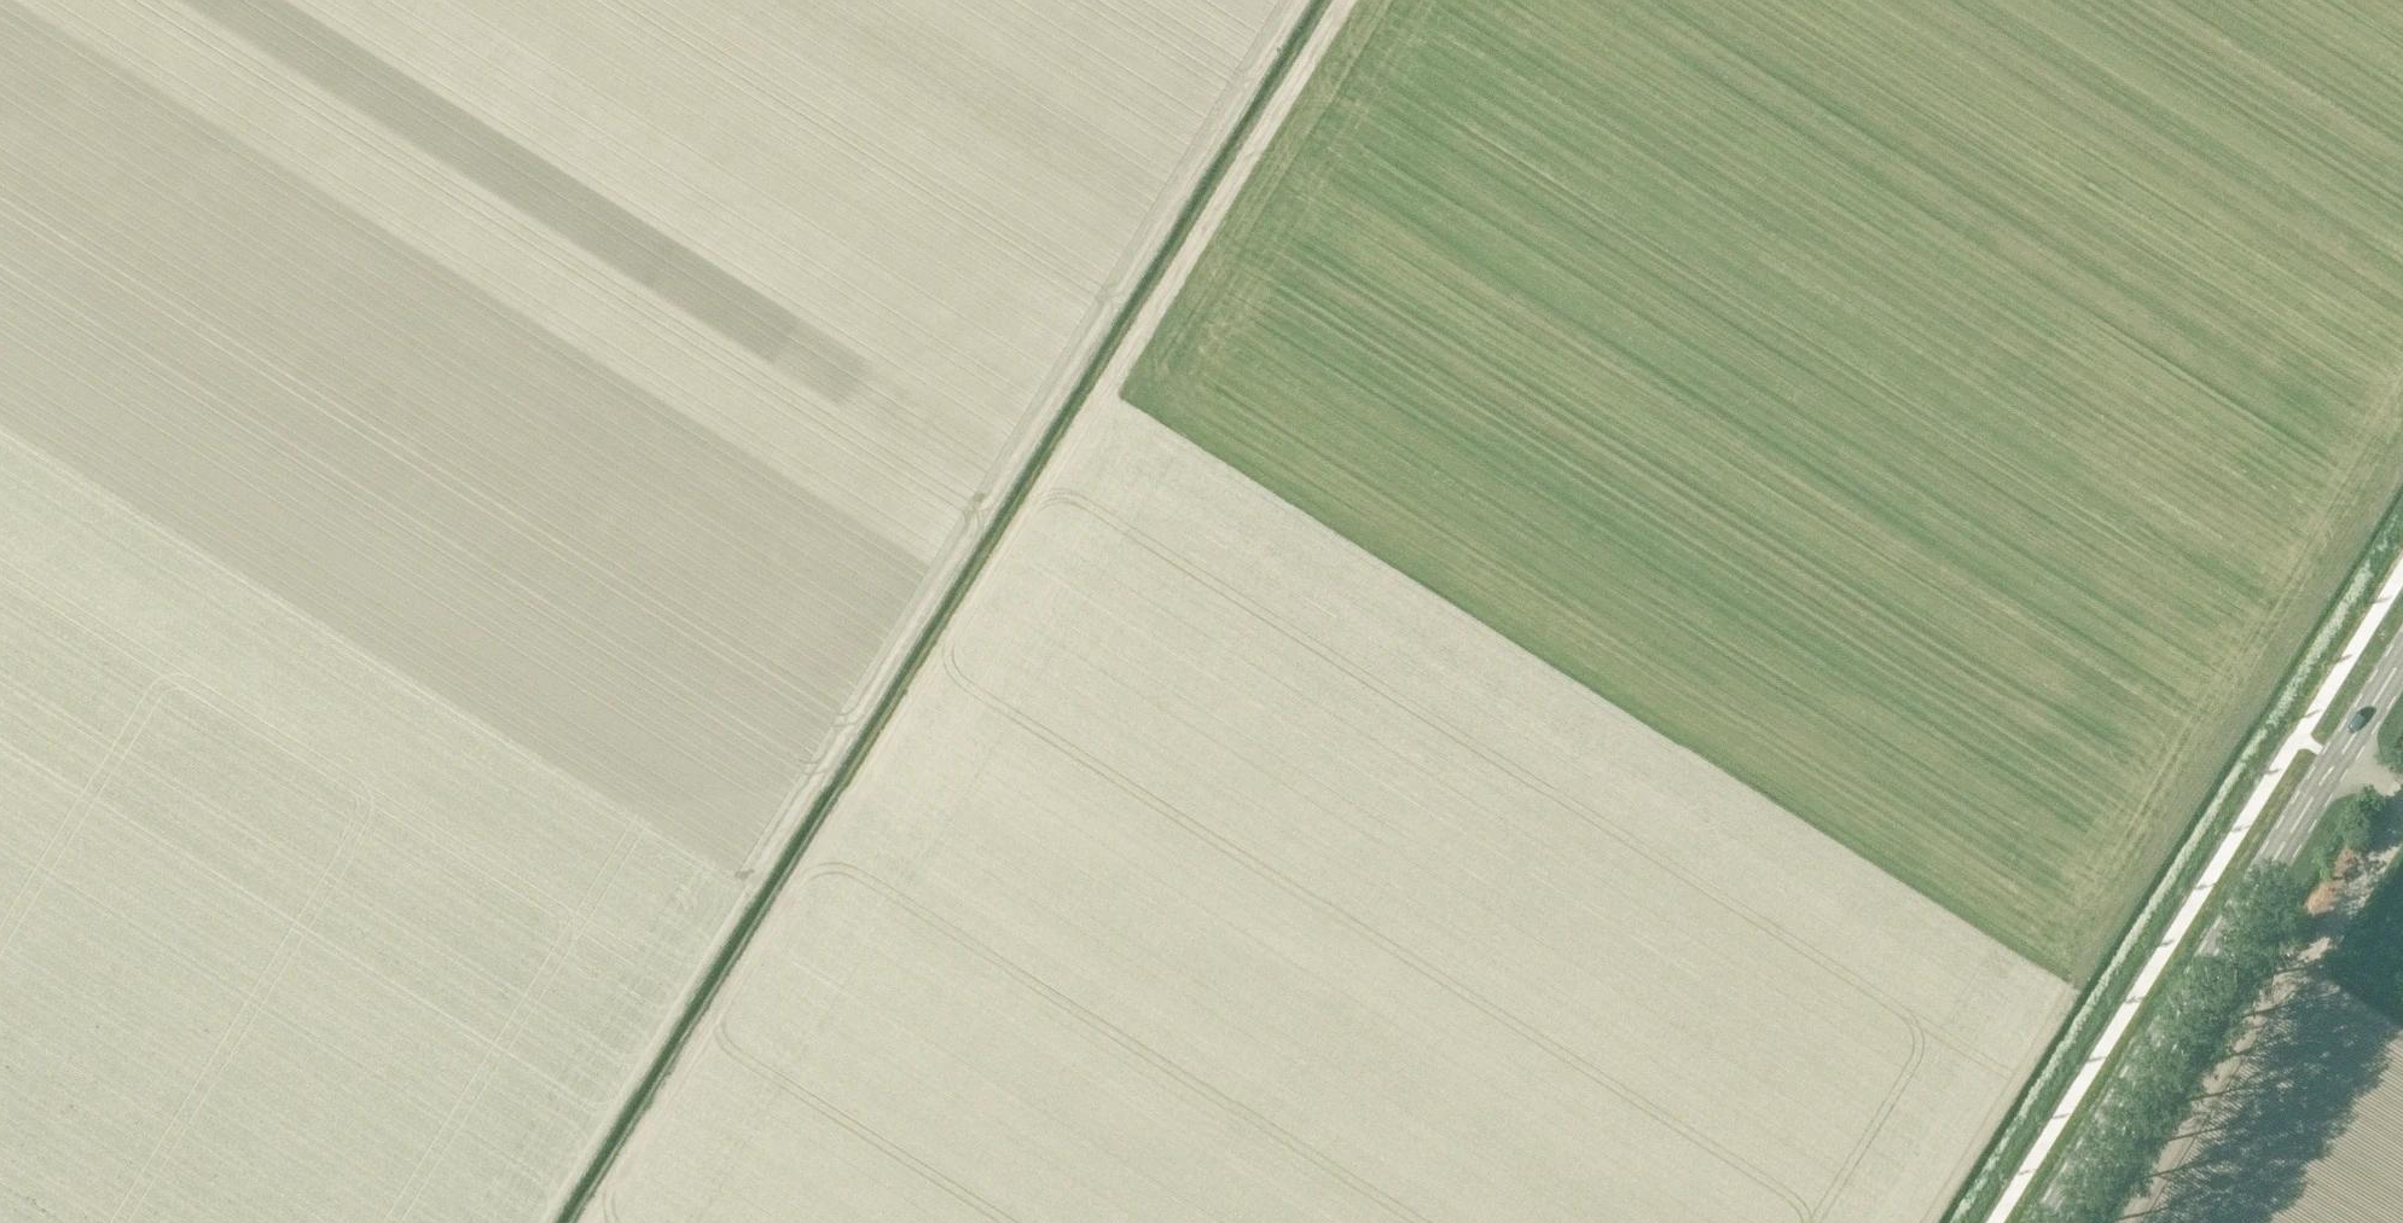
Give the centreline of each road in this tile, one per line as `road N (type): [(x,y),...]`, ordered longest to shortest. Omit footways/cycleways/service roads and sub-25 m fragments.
road 1 (secondary): [(2048,1222),(2402,654)]

